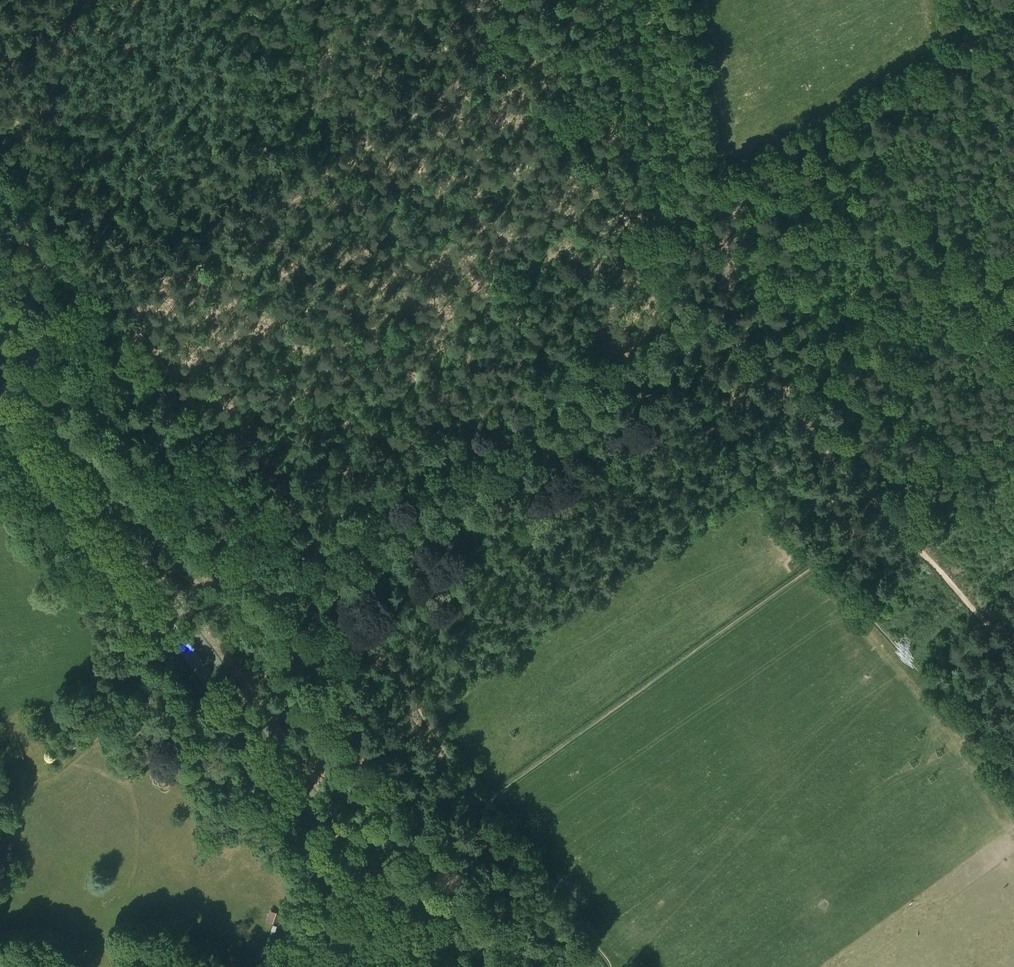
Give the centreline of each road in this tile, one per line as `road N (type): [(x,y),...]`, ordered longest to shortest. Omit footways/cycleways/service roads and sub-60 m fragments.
road 1 (secondary): [(419,966),(0,393)]
road 2 (track): [(887,517),(612,206)]
road 3 (track): [(661,229),(1013,29)]
road 4 (track): [(634,0),(659,217)]
road 5 (track): [(612,206),(500,50)]
road 6 (track): [(1013,655),(887,517)]

